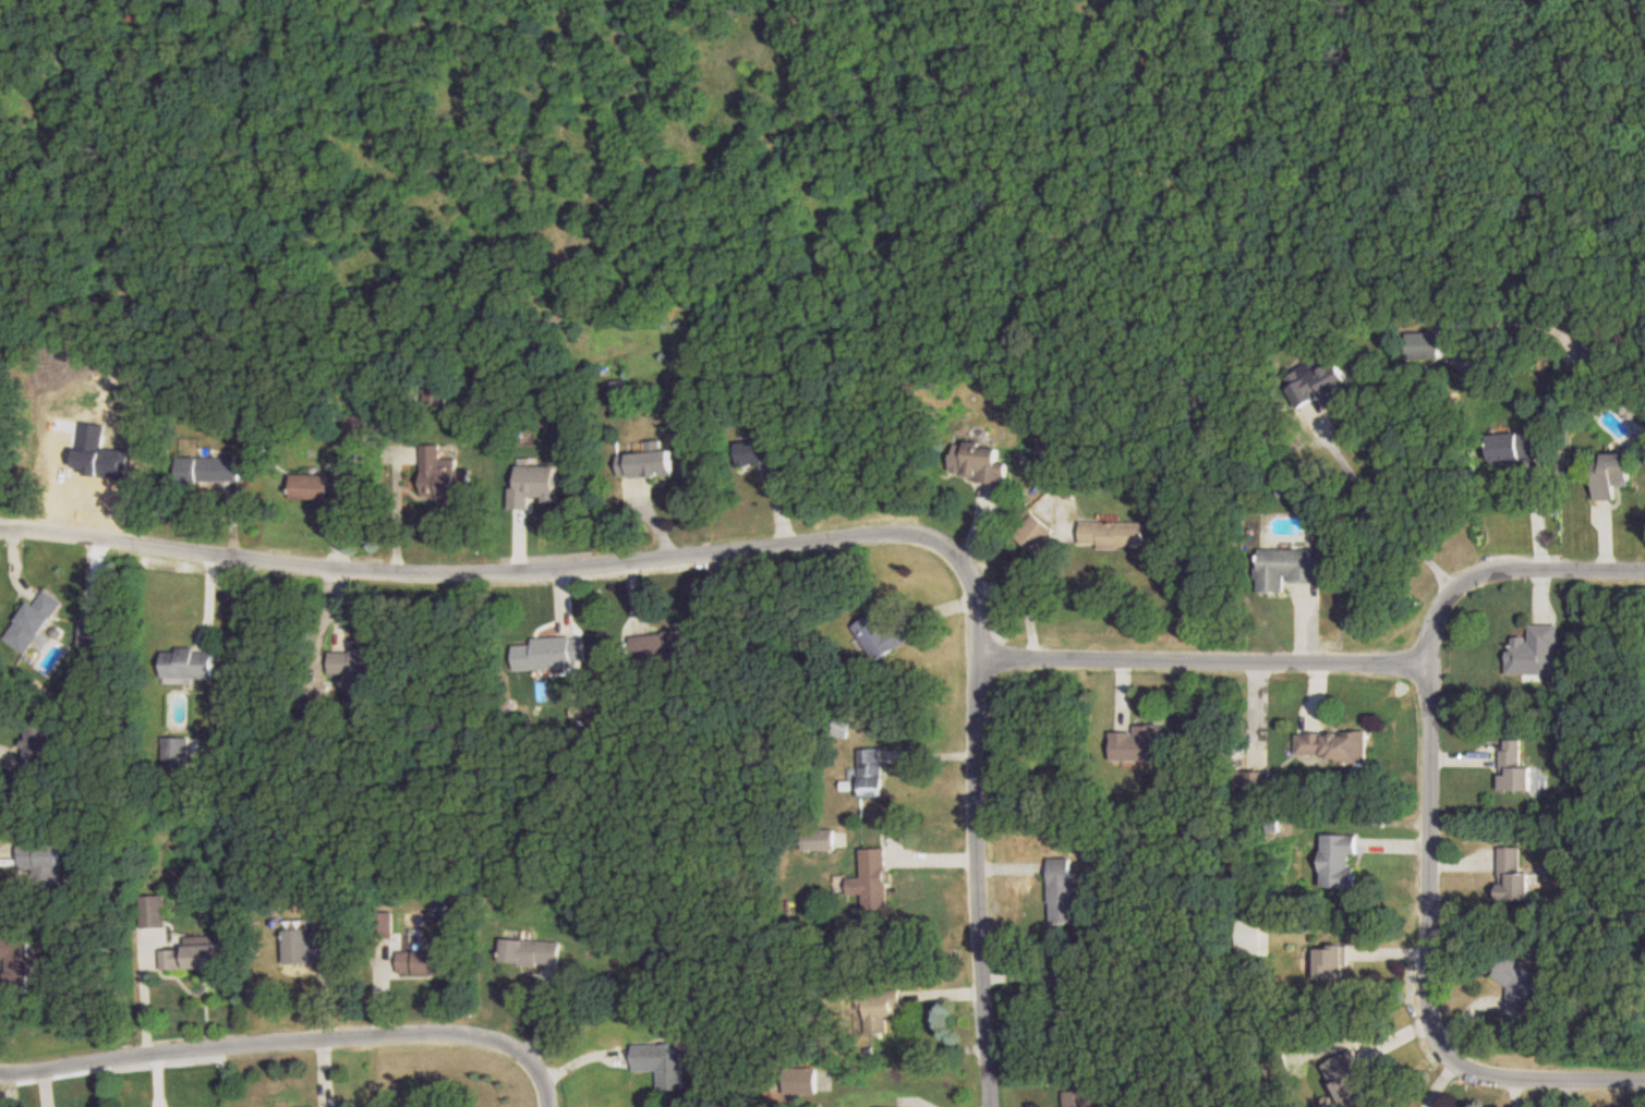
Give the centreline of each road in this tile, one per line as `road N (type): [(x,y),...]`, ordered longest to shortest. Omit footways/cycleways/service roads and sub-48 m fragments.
road 1 (residential): [(0,532),(444,572),(900,528),(955,547),(973,572),(979,654)]
road 2 (residential): [(1467,1078),(1442,1066),(1423,1031),(1425,666),(1435,617),(1457,584)]
road 3 (residential): [(516,1041),(463,1031),(217,1041),(0,1069)]
road 4 (residential): [(987,1106),(979,654)]
road 5 (residential): [(979,654),(1425,666)]
road 6 (residential): [(1457,584),(1491,572),(1644,571)]
road 7 (residential): [(1467,1078),(1644,1083)]

